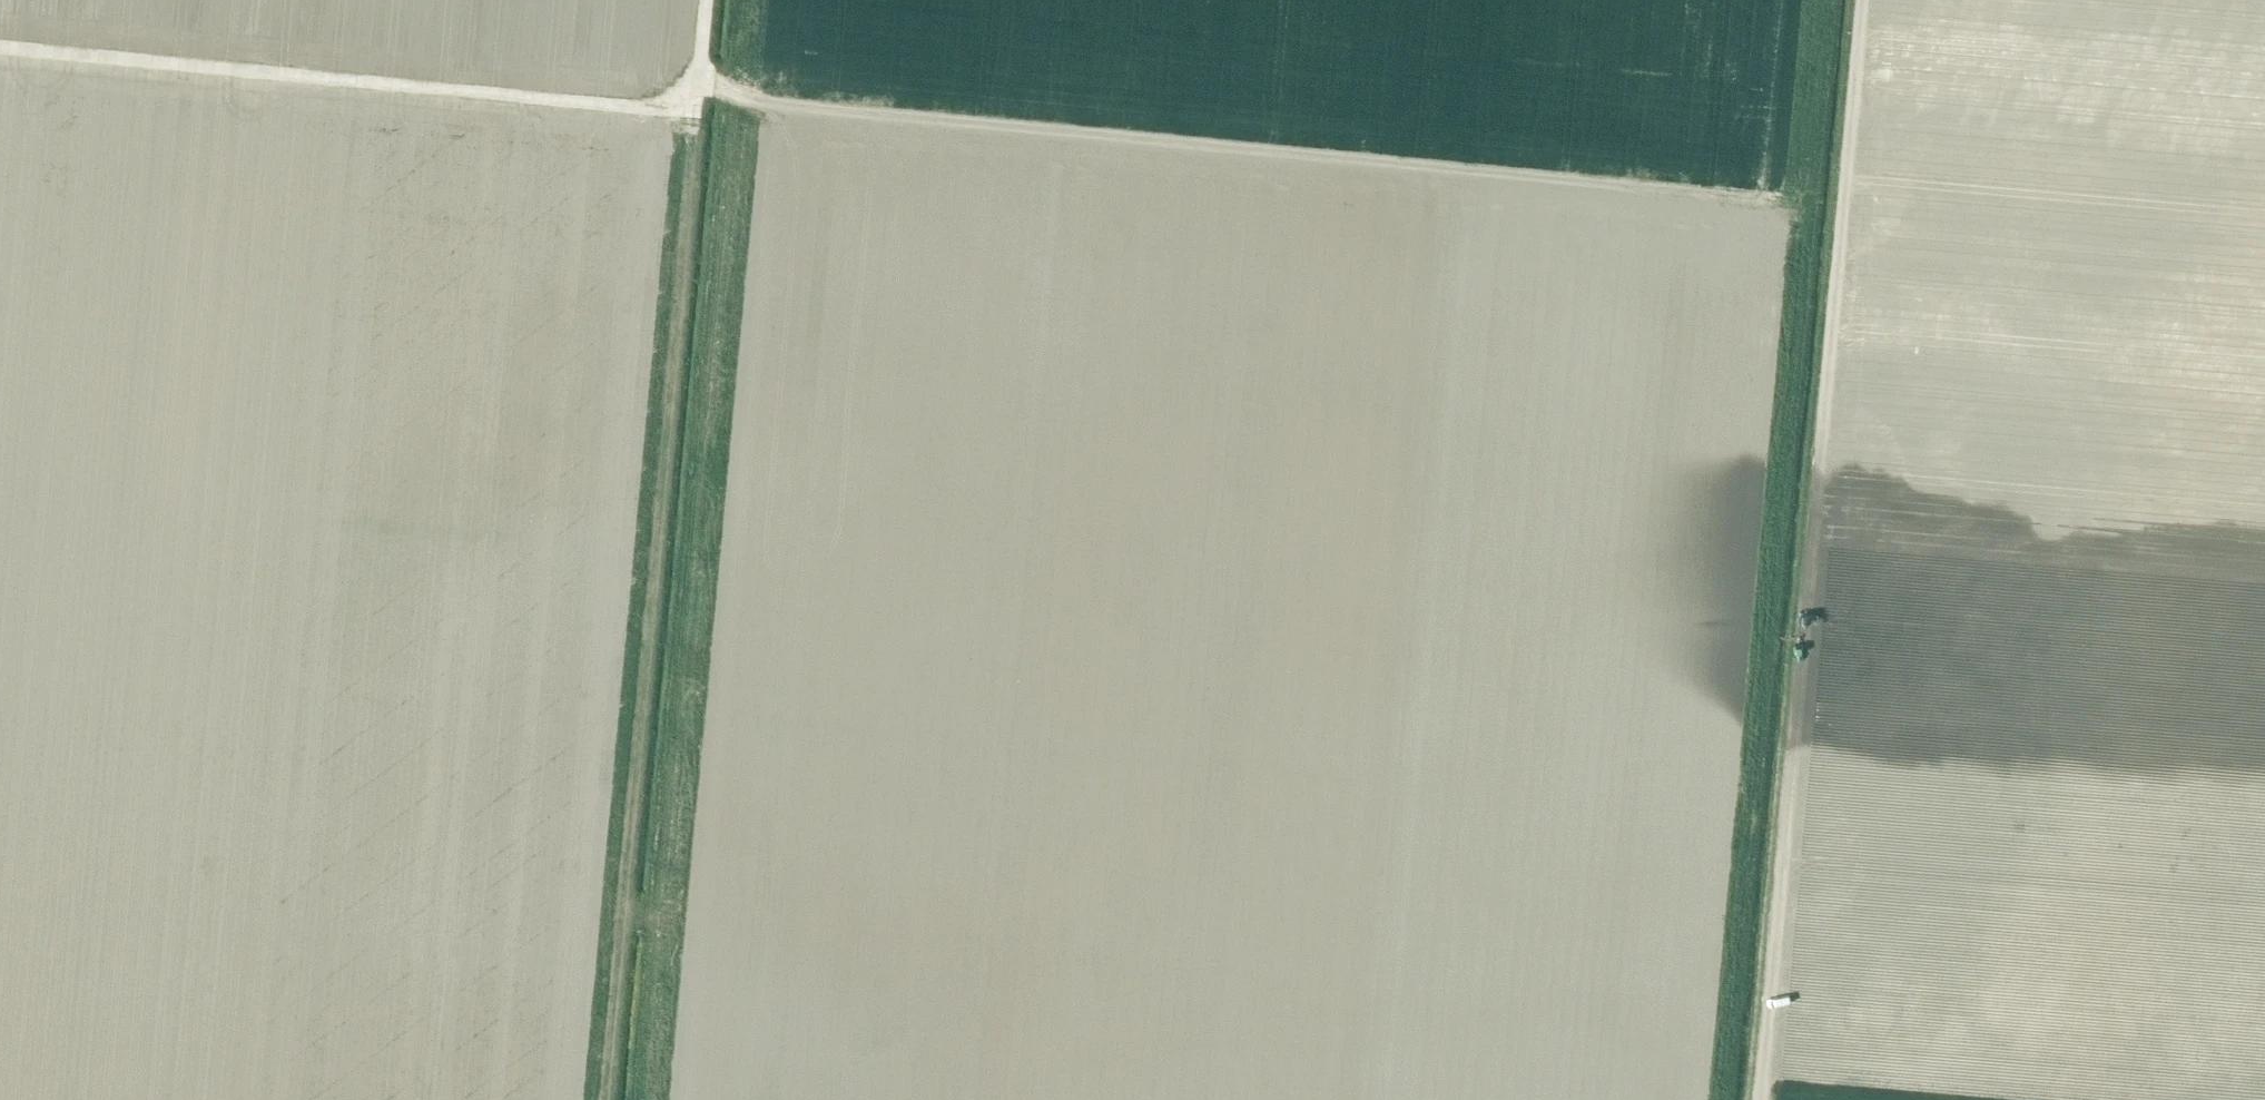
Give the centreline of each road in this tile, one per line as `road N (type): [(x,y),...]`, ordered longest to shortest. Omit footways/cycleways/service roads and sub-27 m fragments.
road 1 (track): [(1867,0),(1765,1099)]
road 2 (track): [(611,1099),(707,0)]

